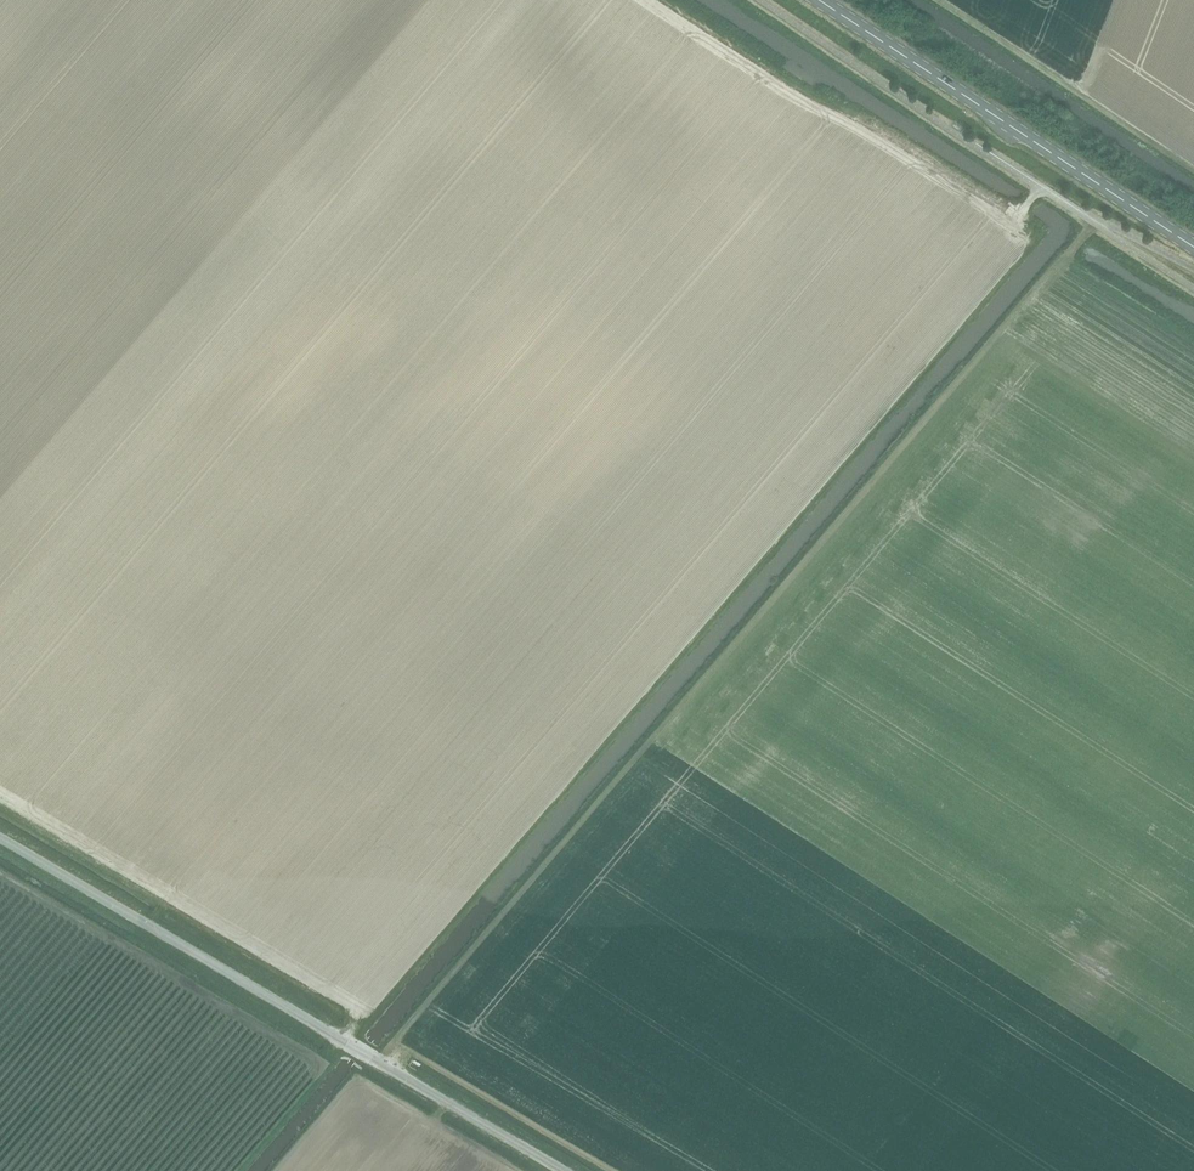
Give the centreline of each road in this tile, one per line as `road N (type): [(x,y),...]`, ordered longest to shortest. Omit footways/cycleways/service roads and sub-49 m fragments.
road 1 (unclassified): [(572,1170),(0,839)]
road 2 (secondary): [(1193,247),(821,0)]
road 3 (track): [(868,125),(1014,220),(1041,189),(1193,270)]

